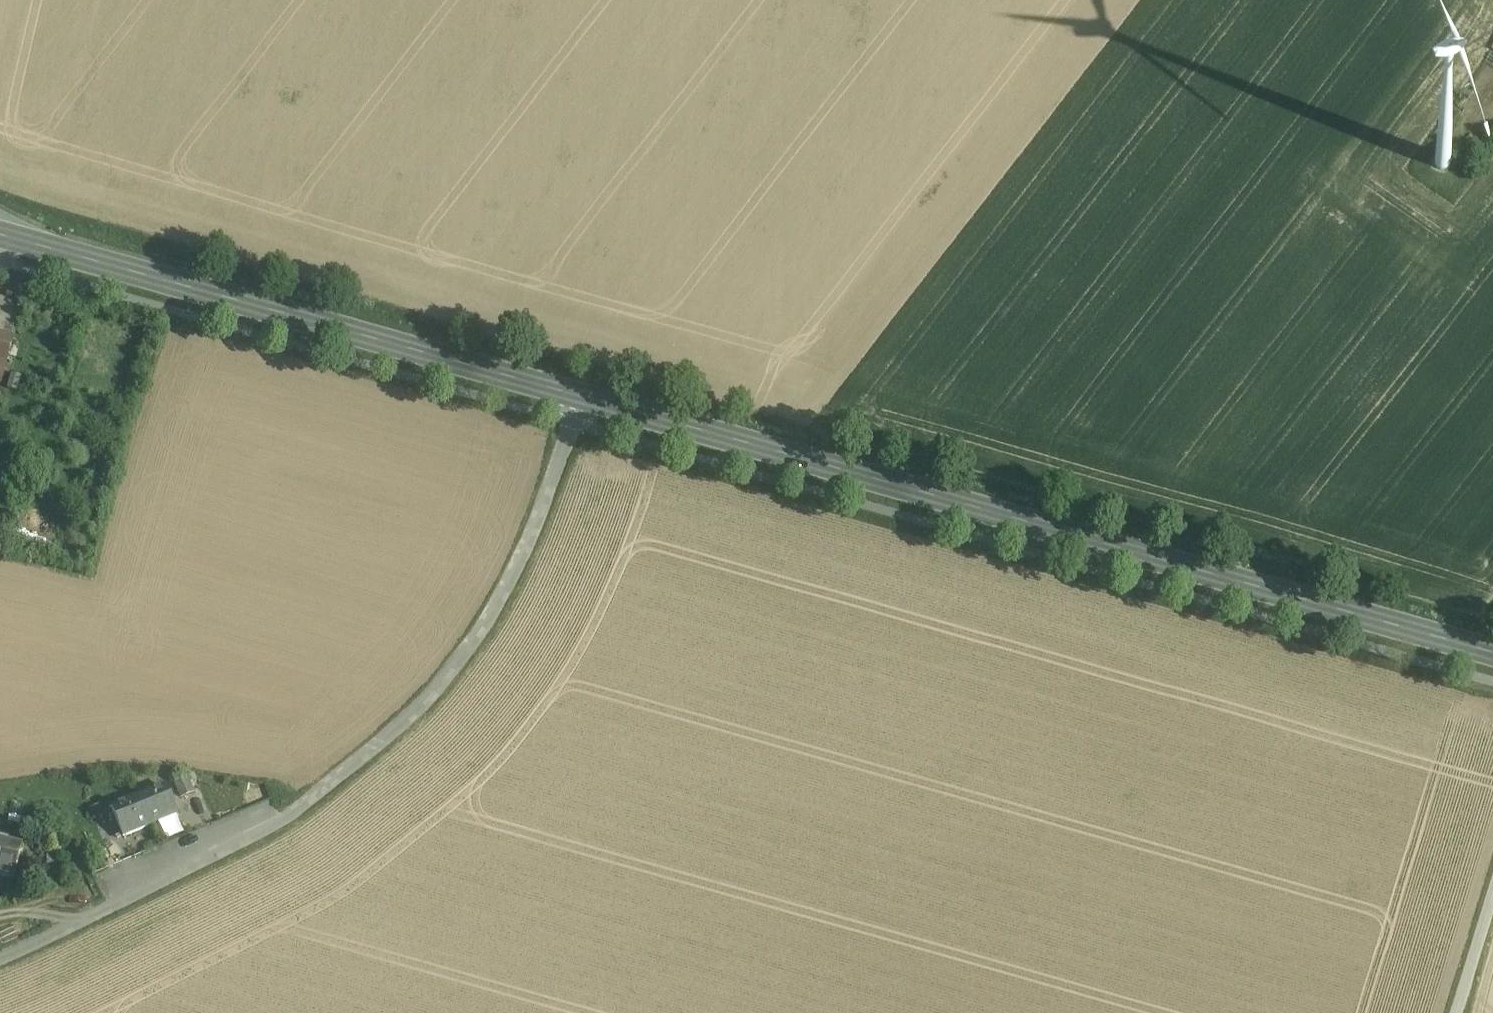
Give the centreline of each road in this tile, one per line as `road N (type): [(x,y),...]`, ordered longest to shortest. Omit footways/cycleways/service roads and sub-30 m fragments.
road 1 (secondary): [(0,235),(1492,654)]

